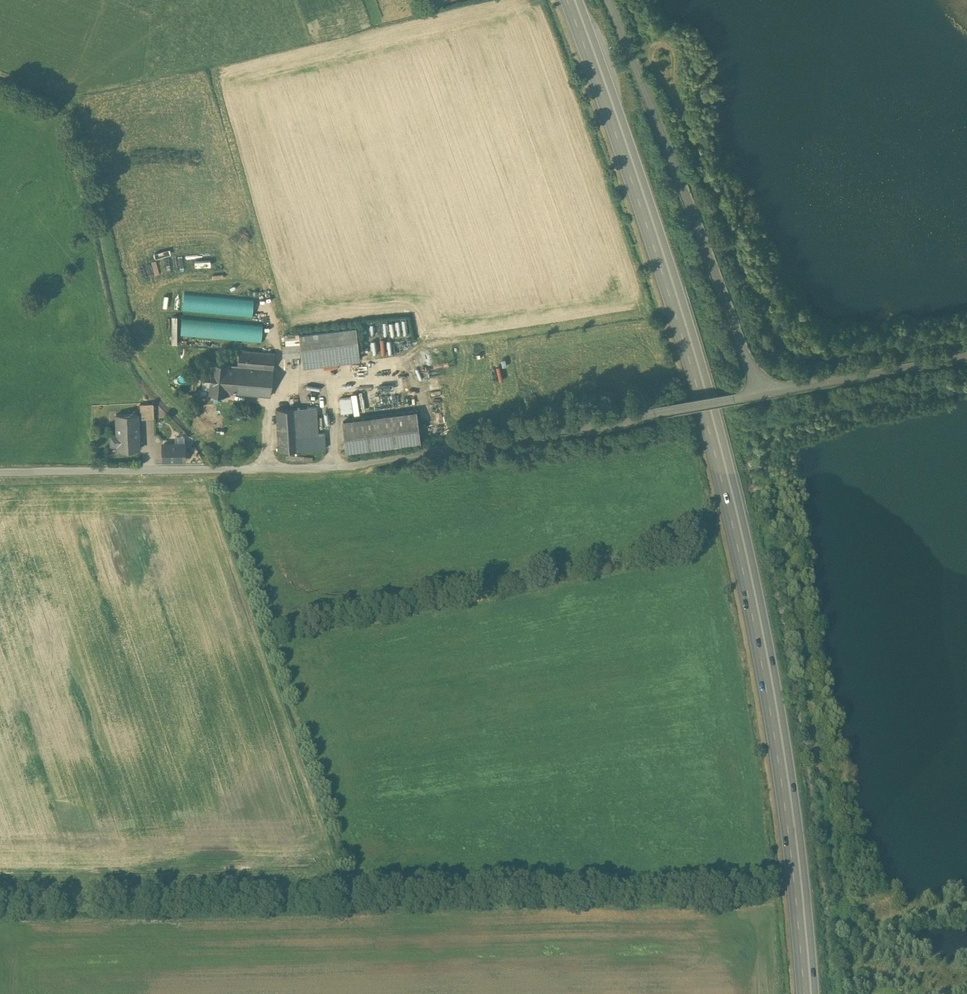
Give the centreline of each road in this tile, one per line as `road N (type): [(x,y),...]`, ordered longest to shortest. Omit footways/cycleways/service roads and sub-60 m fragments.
road 1 (trunk): [(571,0),(717,442),(766,667),(807,993)]
road 2 (track): [(966,906),(893,911),(844,896),(764,455),(769,436),(785,424),(966,378)]
road 3 (unclassified): [(0,474),(326,470),(653,411)]
road 4 (unclassified): [(966,353),(653,411)]
road 5 (track): [(396,350),(648,315)]

